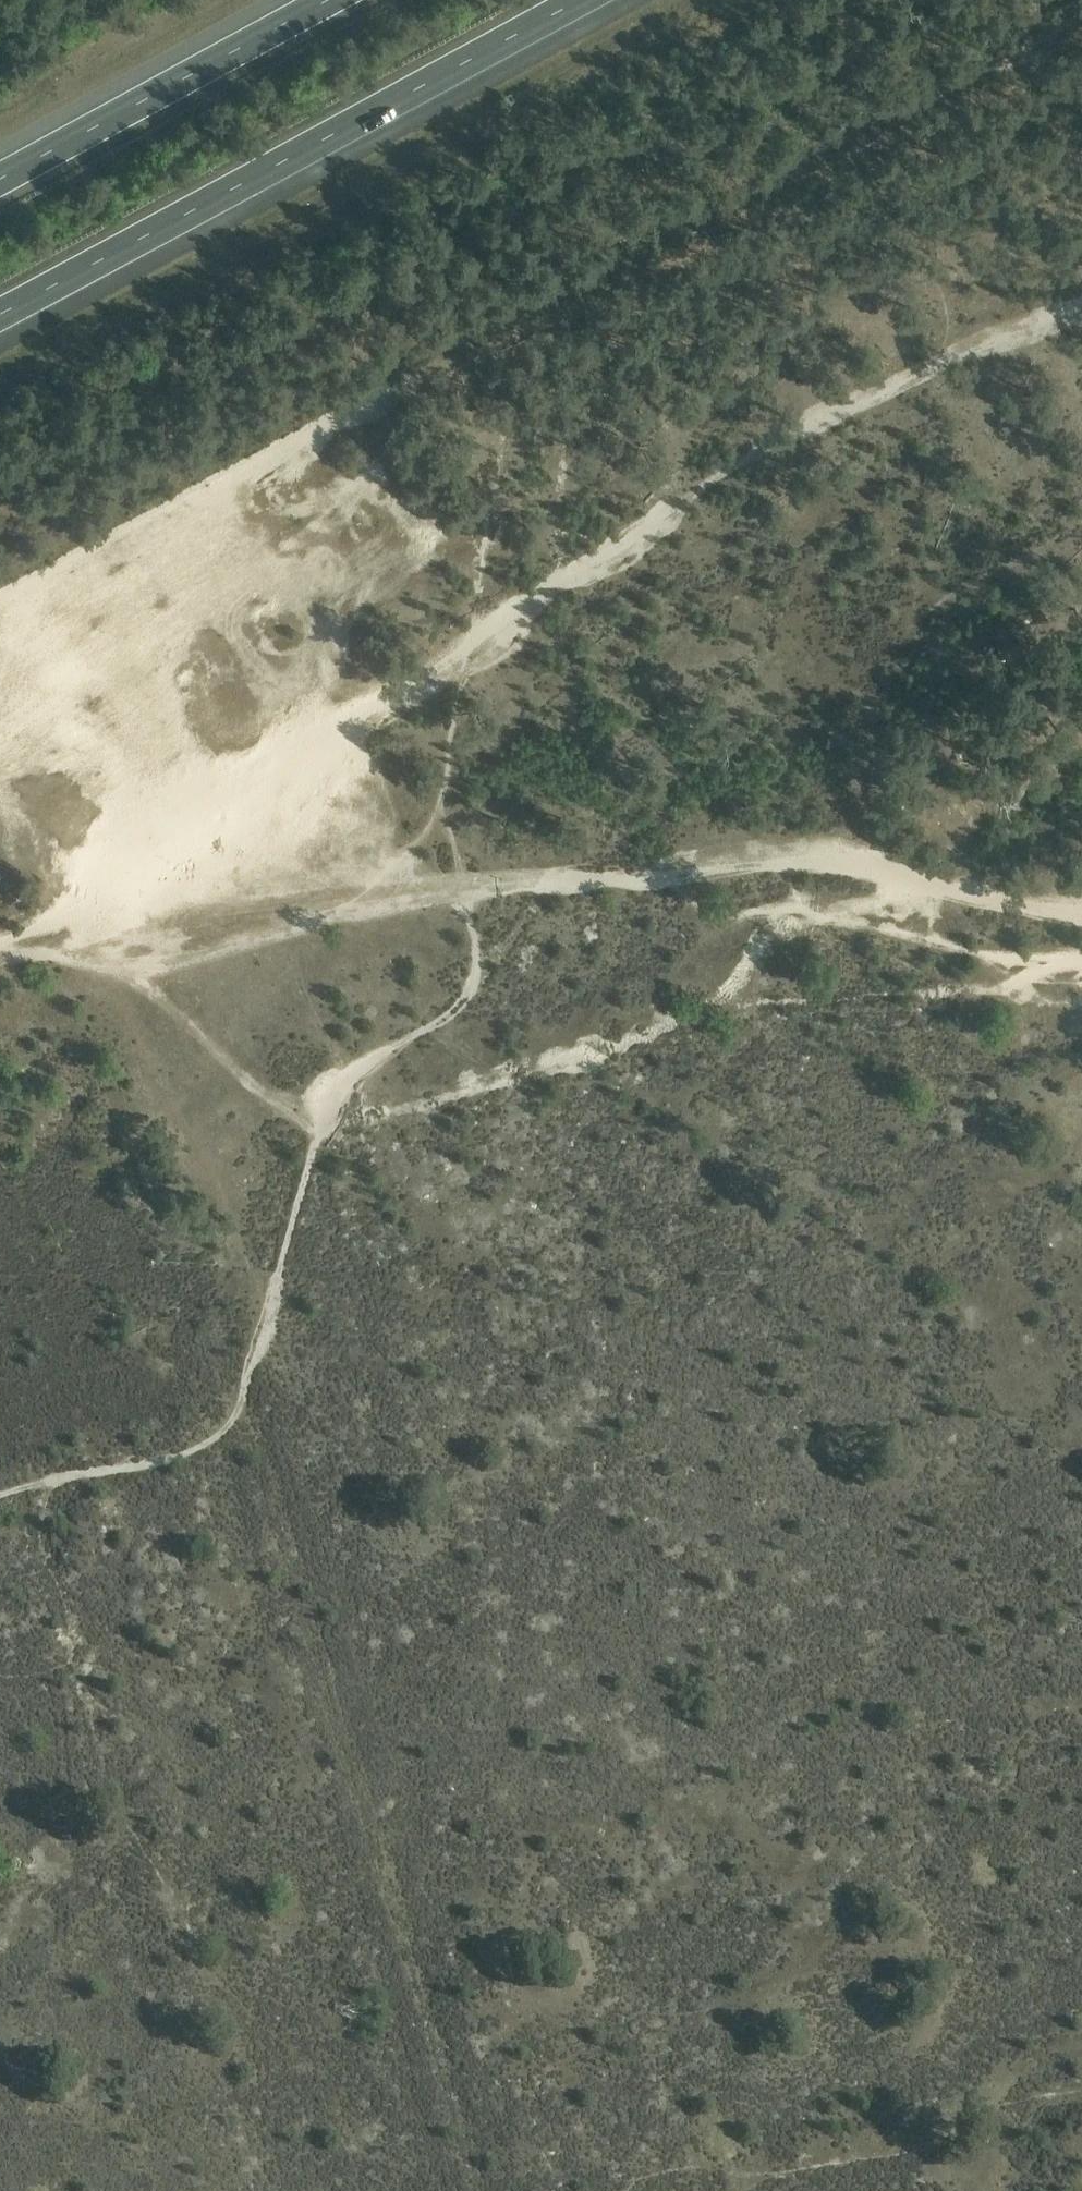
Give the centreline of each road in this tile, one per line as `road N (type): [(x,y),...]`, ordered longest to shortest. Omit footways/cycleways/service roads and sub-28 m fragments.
road 1 (track): [(477,640),(782,436),(951,354),(1024,336),(1081,309)]
road 2 (motorway): [(0,322),(594,0)]
road 3 (track): [(908,876),(891,898),(781,935),(694,1018),(555,1060),(519,1082),(342,1124),(319,1141)]
road 4 (track): [(0,944),(477,640)]
road 5 (track): [(319,1141),(231,1422),(184,1454),(45,1481)]
road 6 (motorway): [(318,0),(0,172)]

